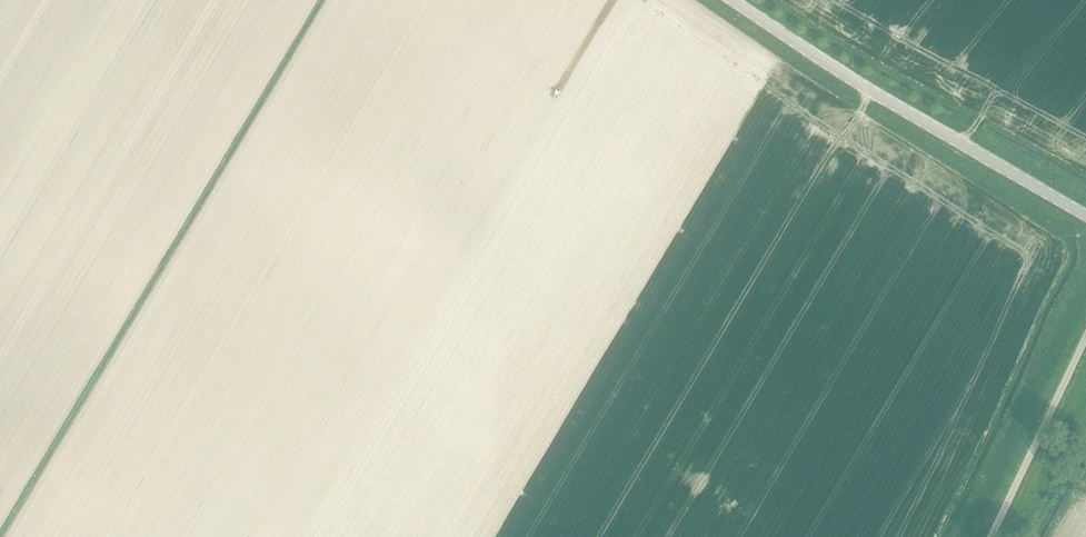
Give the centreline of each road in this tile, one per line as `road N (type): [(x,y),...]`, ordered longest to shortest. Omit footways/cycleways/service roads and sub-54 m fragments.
road 1 (tertiary): [(1085,215),(737,0)]
road 2 (unclassified): [(988,536),(1085,335)]

